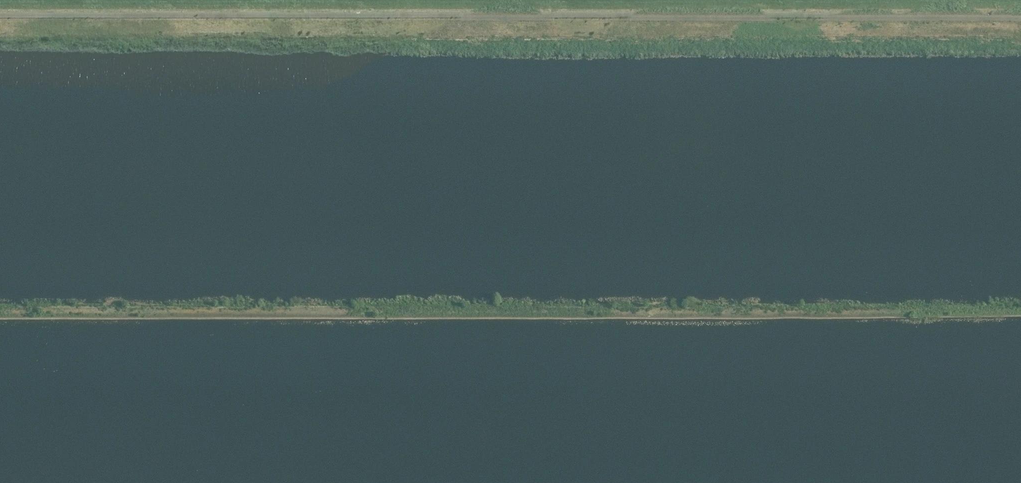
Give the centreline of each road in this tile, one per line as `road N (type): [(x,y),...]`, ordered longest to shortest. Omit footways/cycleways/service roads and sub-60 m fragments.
road 1 (unclassified): [(1020,16),(0,15)]

